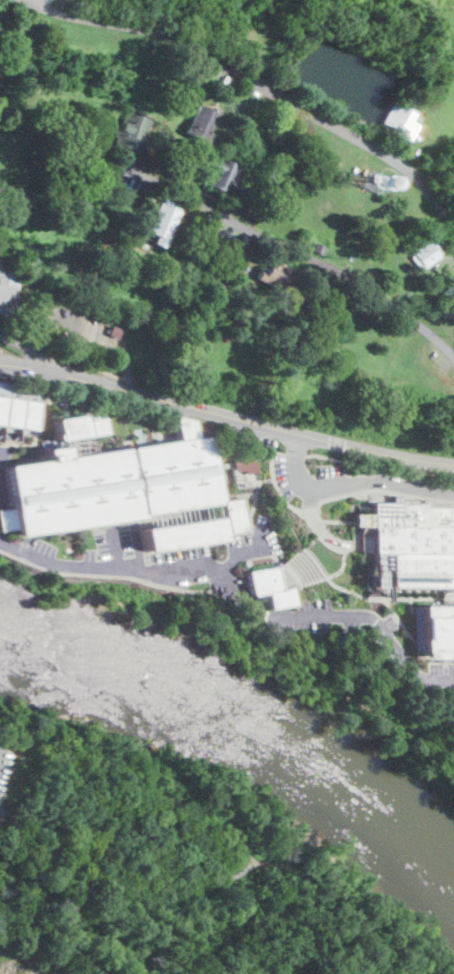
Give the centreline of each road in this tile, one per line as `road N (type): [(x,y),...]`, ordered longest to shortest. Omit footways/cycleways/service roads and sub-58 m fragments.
road 1 (residential): [(453,234),(399,163),(191,46),(17,0)]
road 2 (tertiary): [(453,466),(0,363)]
road 3 (residential): [(453,354),(348,276),(189,190),(120,175)]
road 4 (track): [(0,810),(33,823),(103,882),(140,898),(182,897),(276,863),(299,869)]

